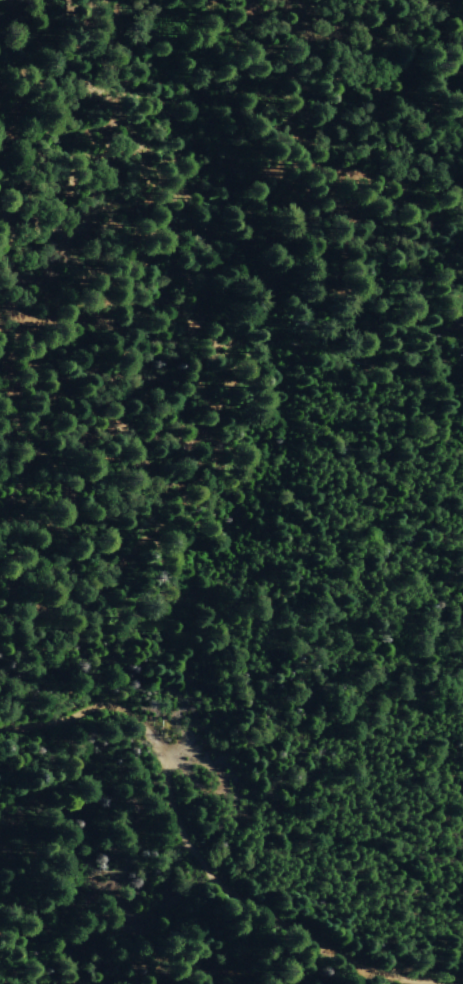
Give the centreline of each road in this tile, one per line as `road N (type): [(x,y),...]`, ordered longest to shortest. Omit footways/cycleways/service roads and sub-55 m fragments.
road 1 (track): [(462,976),(419,981),(268,938),(160,856),(109,717),(0,703)]

